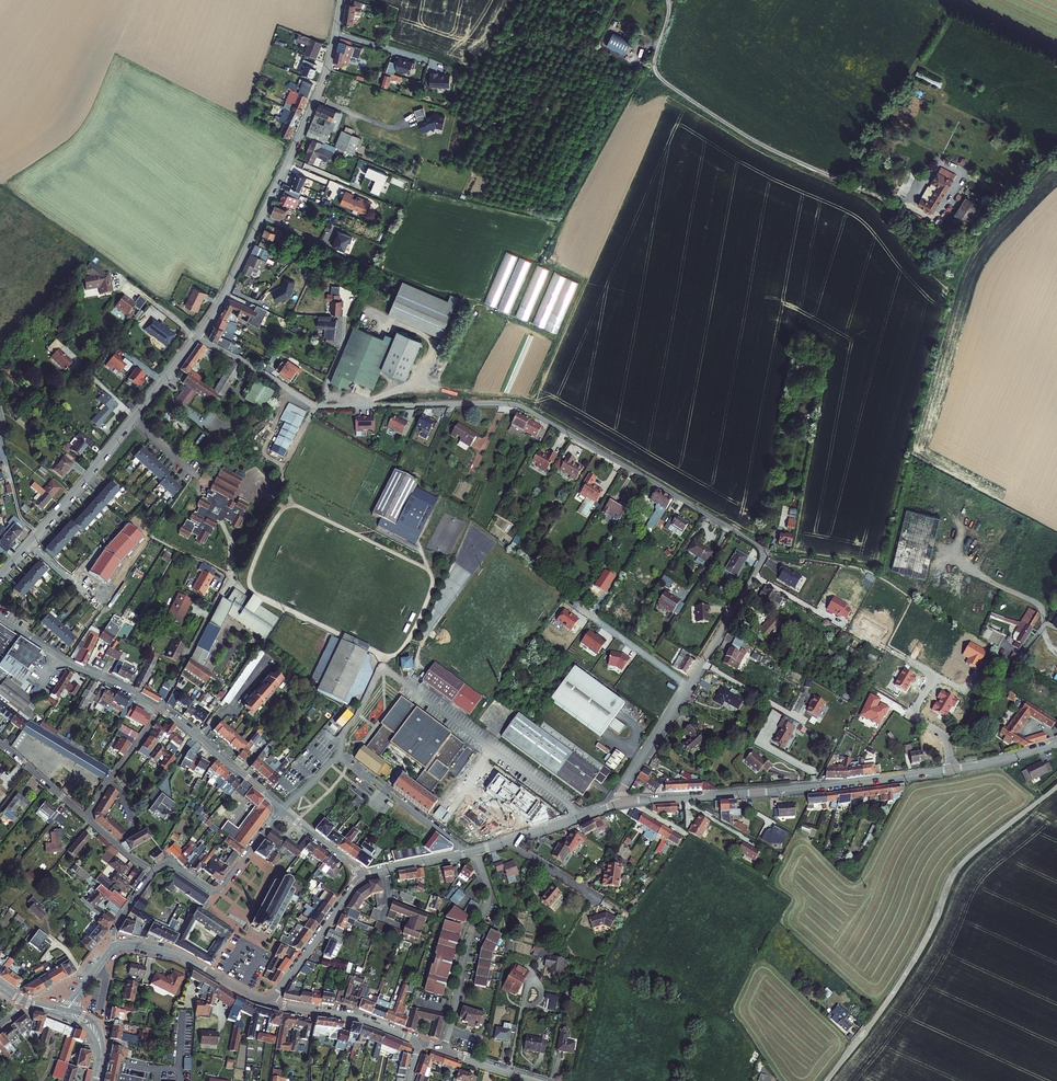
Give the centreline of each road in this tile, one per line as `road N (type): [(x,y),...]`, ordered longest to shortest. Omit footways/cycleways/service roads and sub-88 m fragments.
road 1 (residential): [(197,338),(316,406),(521,407),(759,547),(762,559),(739,604),(618,804)]
road 2 (track): [(1056,787),(954,873),(915,960),(827,1080)]
road 3 (residential): [(341,0),(321,86),(197,338)]
road 4 (unclassified): [(667,0),(655,63),(665,84),(753,142),(887,198)]
road 5 (residential): [(951,769),(631,802)]
road 6 (track): [(562,223),(414,185),(345,335)]
road 7 (residential): [(475,851),(489,899),(464,954),(443,1051)]
road 8 (residential): [(132,419),(0,575)]
road 9 (residential): [(159,709),(0,617)]
road 10 (residential): [(281,810),(218,892),(174,866),(152,874)]
road 11 (tertiary): [(273,1001),(174,954),(115,947)]
road 12 (residential): [(281,810),(159,709)]
road 13 (residential): [(338,756),(461,855)]
road 14 (residential): [(364,877),(273,1001)]
road 15 (tertiary): [(273,1001),(363,1019),(419,1041)]
road 16 (residential): [(951,769),(944,737),(913,718),(934,675),(910,661)]
road 17 (residential): [(87,818),(159,709)]
road 18 (track): [(965,255),(1056,162)]
road 19 (track): [(1056,53),(942,0)]

